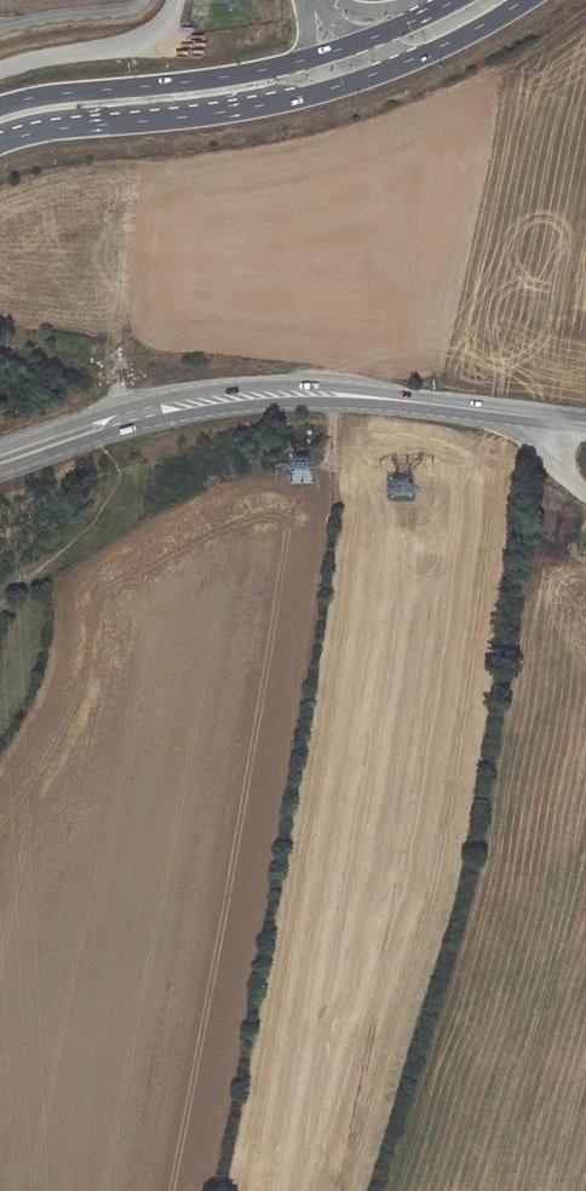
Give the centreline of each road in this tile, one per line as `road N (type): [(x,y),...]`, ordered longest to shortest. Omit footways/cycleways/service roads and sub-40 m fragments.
road 1 (primary): [(0,143),(299,97),(408,62),(525,0)]
road 2 (primary): [(456,0),(334,52),(263,70),(0,106)]
road 3 (secondary): [(449,408),(330,386),(235,388),(136,405)]
road 4 (secondary): [(138,425),(233,405),(330,399),(449,408)]
road 5 (secondary): [(0,470),(138,425)]
road 6 (secondary): [(136,405),(0,450)]
road 7 (secondary): [(585,423),(449,408)]

